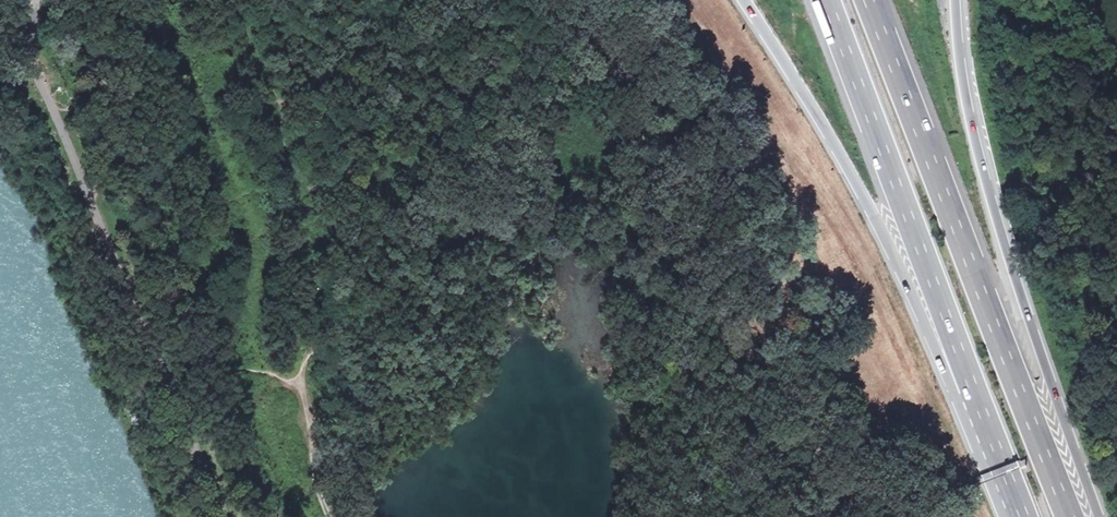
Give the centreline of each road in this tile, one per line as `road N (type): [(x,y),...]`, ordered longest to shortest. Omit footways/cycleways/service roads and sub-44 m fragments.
road 1 (track): [(972,516),(875,302),(677,0)]
road 2 (motorway): [(1073,516),(875,0)]
road 3 (motorway): [(1100,516),(988,184),(957,0)]
road 4 (motorway): [(742,0),(968,376)]
road 5 (motorway): [(827,0),(968,376)]
road 6 (motorway): [(968,376),(1021,516)]

